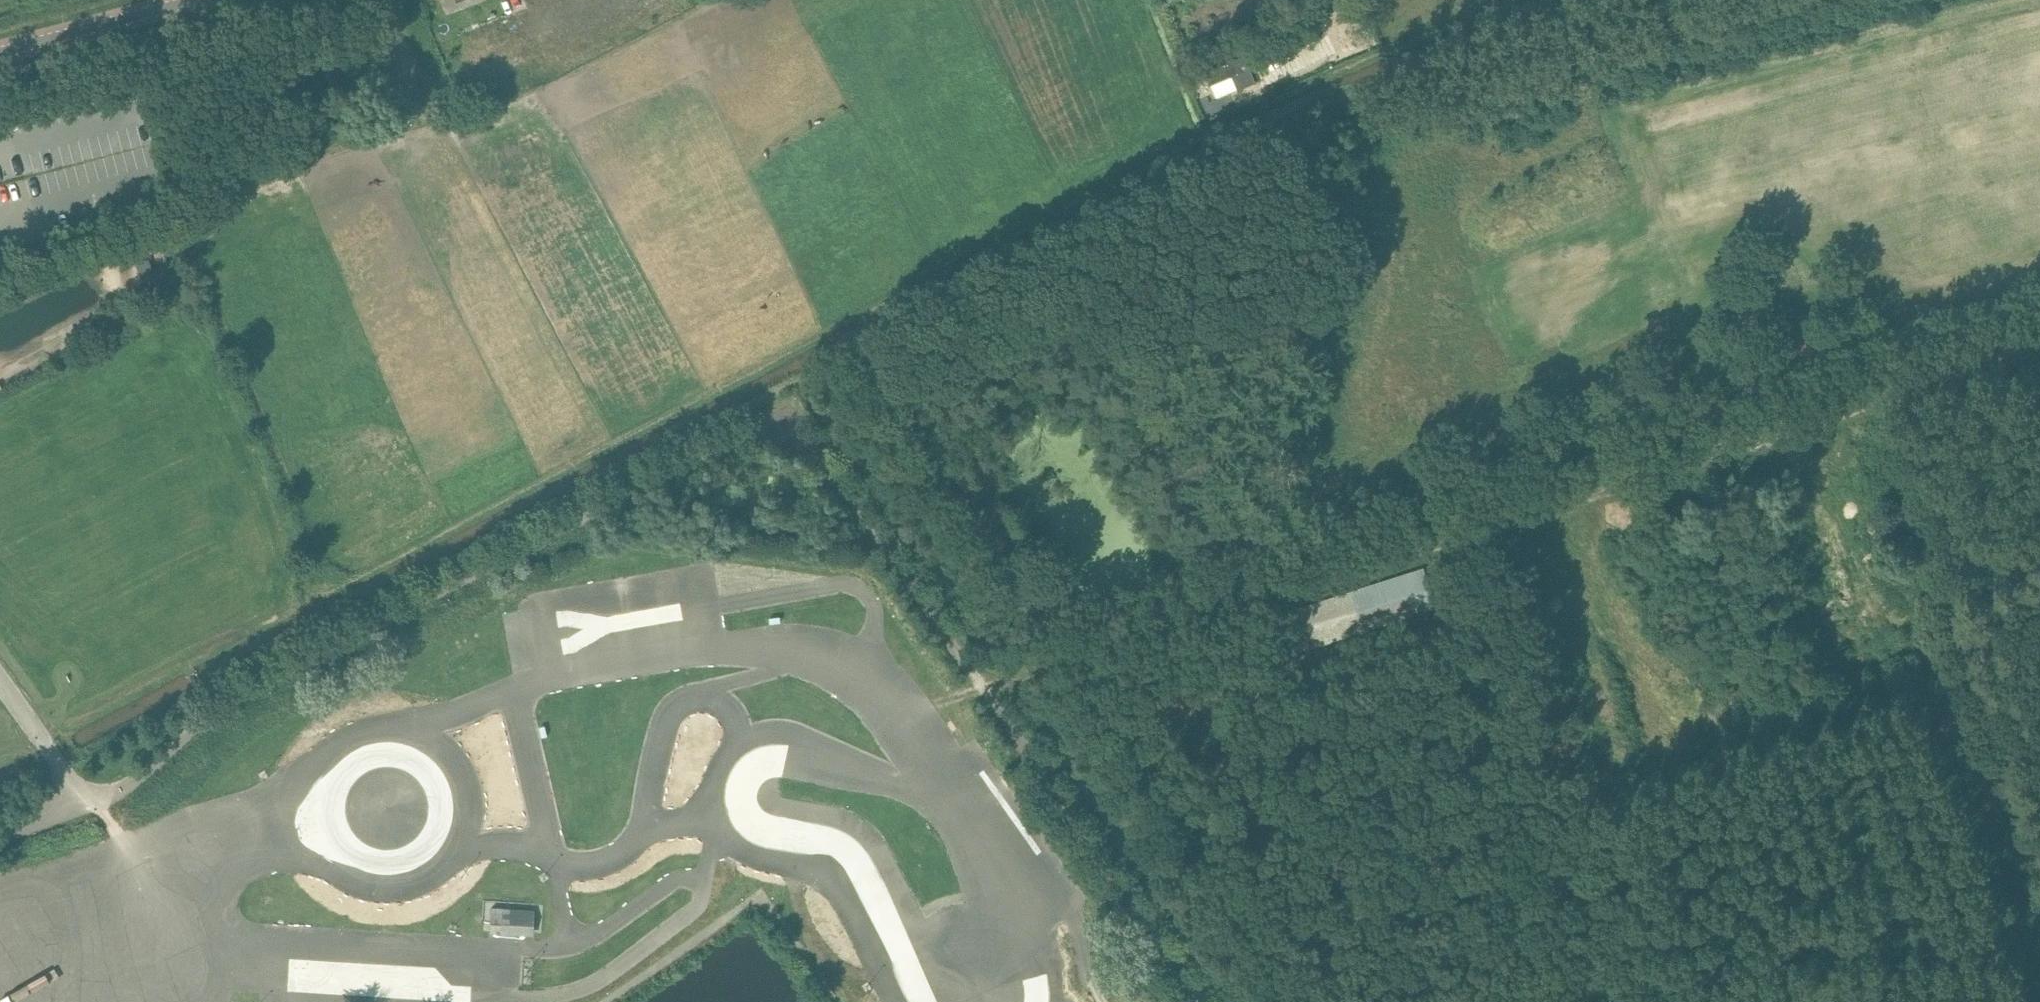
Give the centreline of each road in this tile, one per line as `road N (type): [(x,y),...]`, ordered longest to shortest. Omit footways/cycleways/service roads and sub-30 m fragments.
road 1 (unclassified): [(193,0),(0,52)]
road 2 (track): [(402,0),(413,39),(400,70),(409,94),(438,120)]

